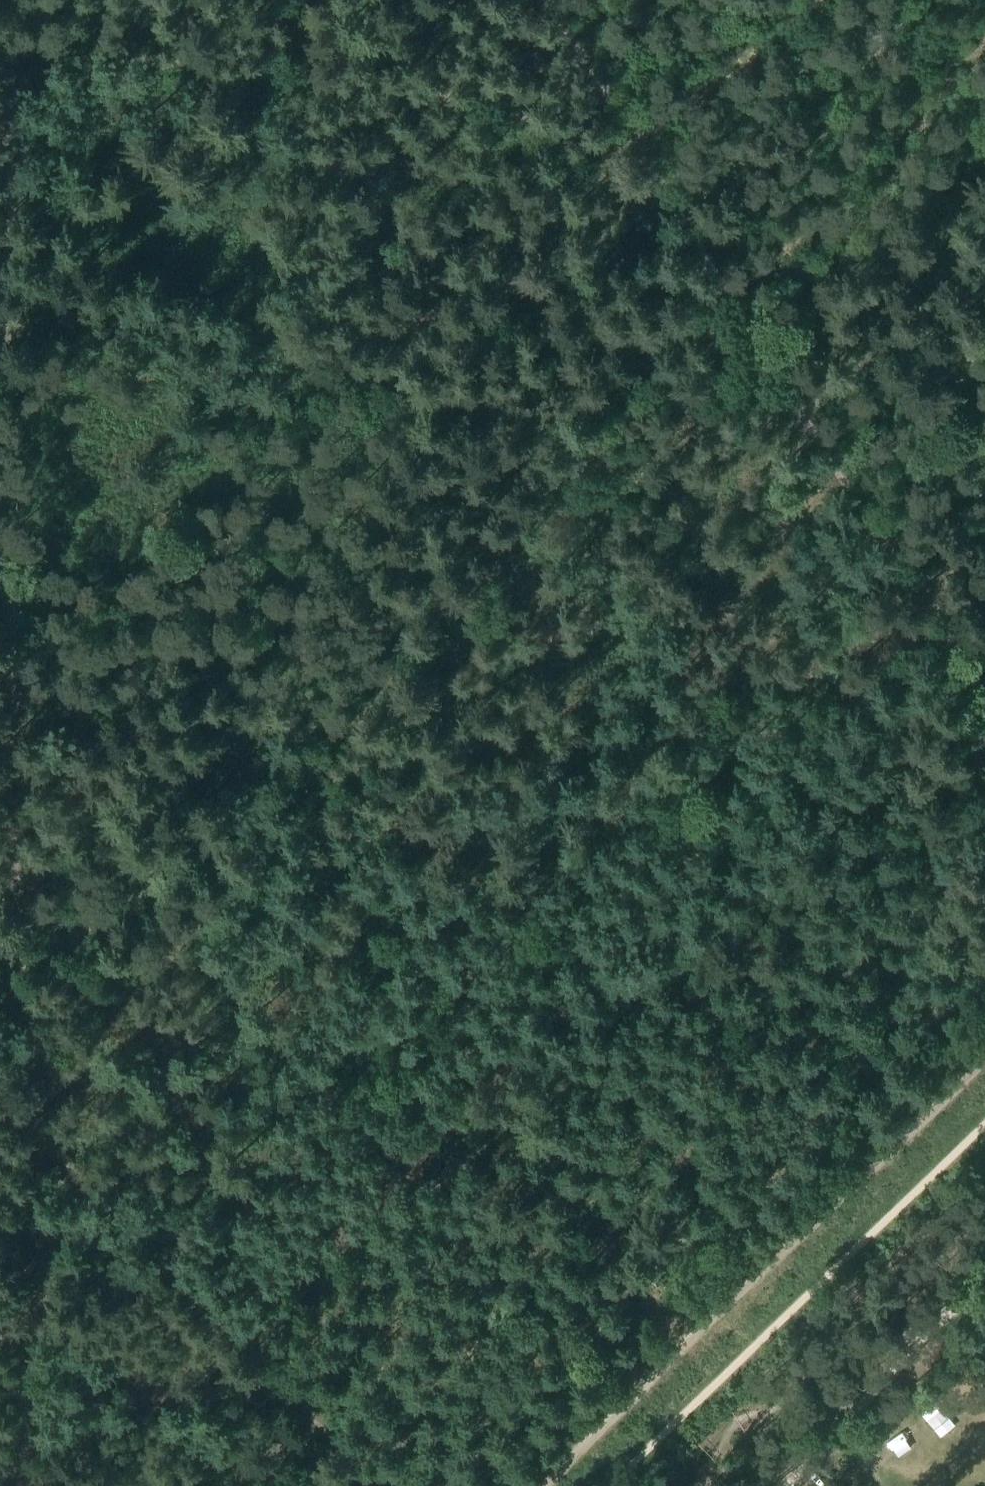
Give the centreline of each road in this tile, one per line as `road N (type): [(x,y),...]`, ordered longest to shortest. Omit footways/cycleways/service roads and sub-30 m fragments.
road 1 (track): [(553,0),(984,720)]
road 2 (track): [(984,1056),(543,1485)]

